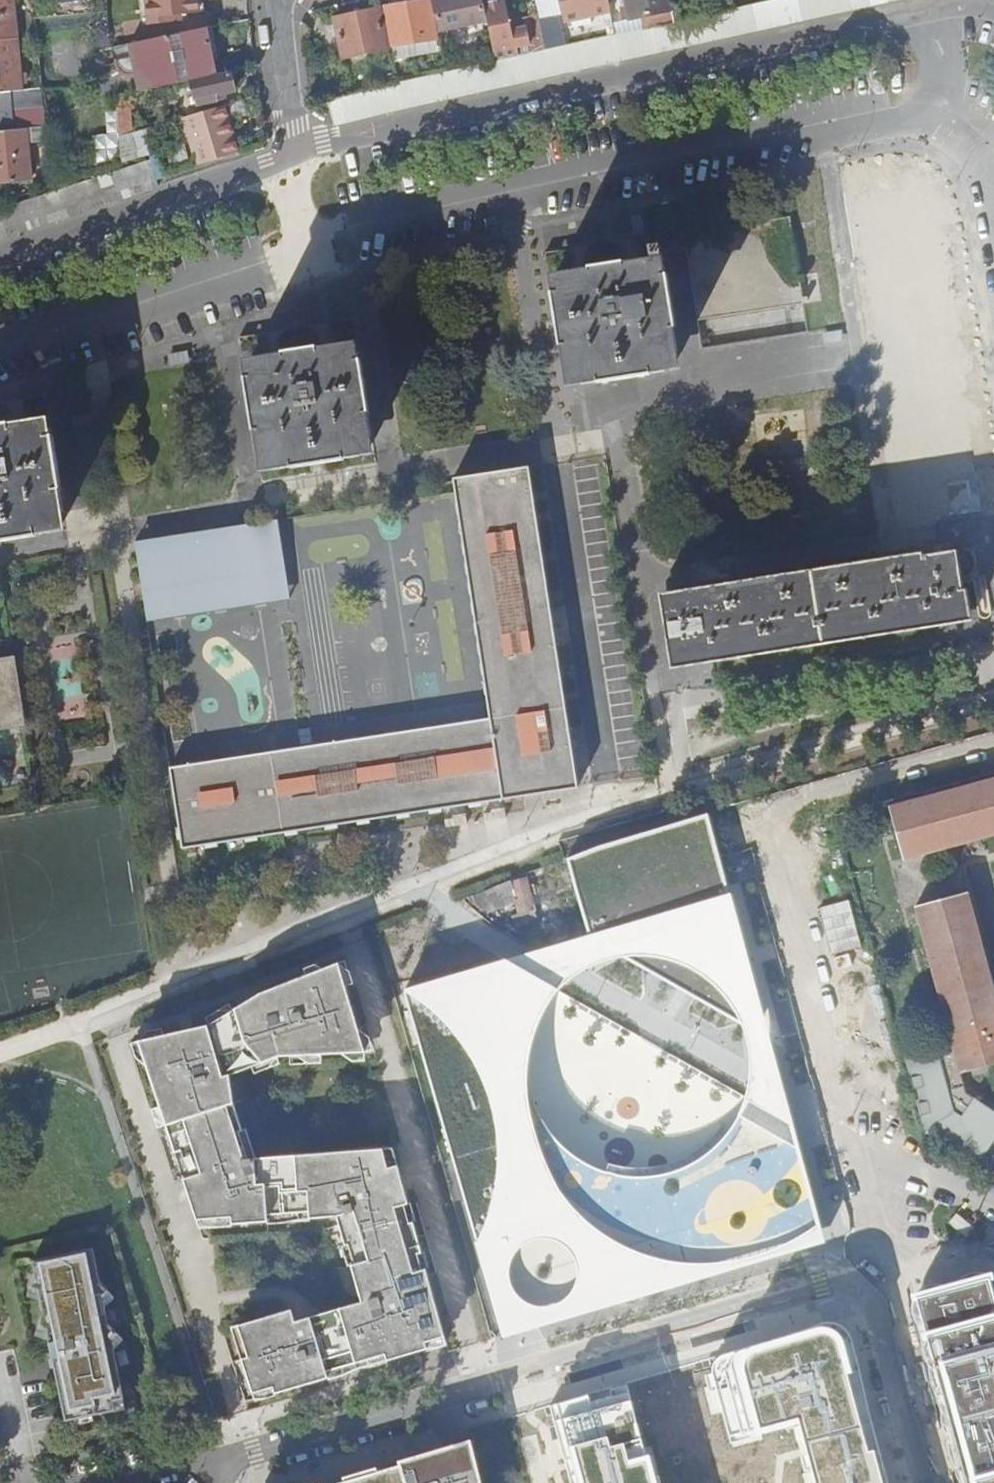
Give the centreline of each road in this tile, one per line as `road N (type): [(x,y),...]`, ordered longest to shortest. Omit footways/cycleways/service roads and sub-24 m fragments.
road 1 (residential): [(298,149),(924,7),(993,3)]
road 2 (residential): [(207,1467),(879,1253)]
road 3 (residential): [(0,251),(298,149)]
road 4 (residential): [(847,1130),(774,852)]
road 5 (residential): [(939,1482),(879,1253)]
road 6 (residential): [(993,1214),(847,1130)]
road 7 (residential): [(278,0),(298,149)]
road 8 (residential): [(879,1253),(847,1130)]

